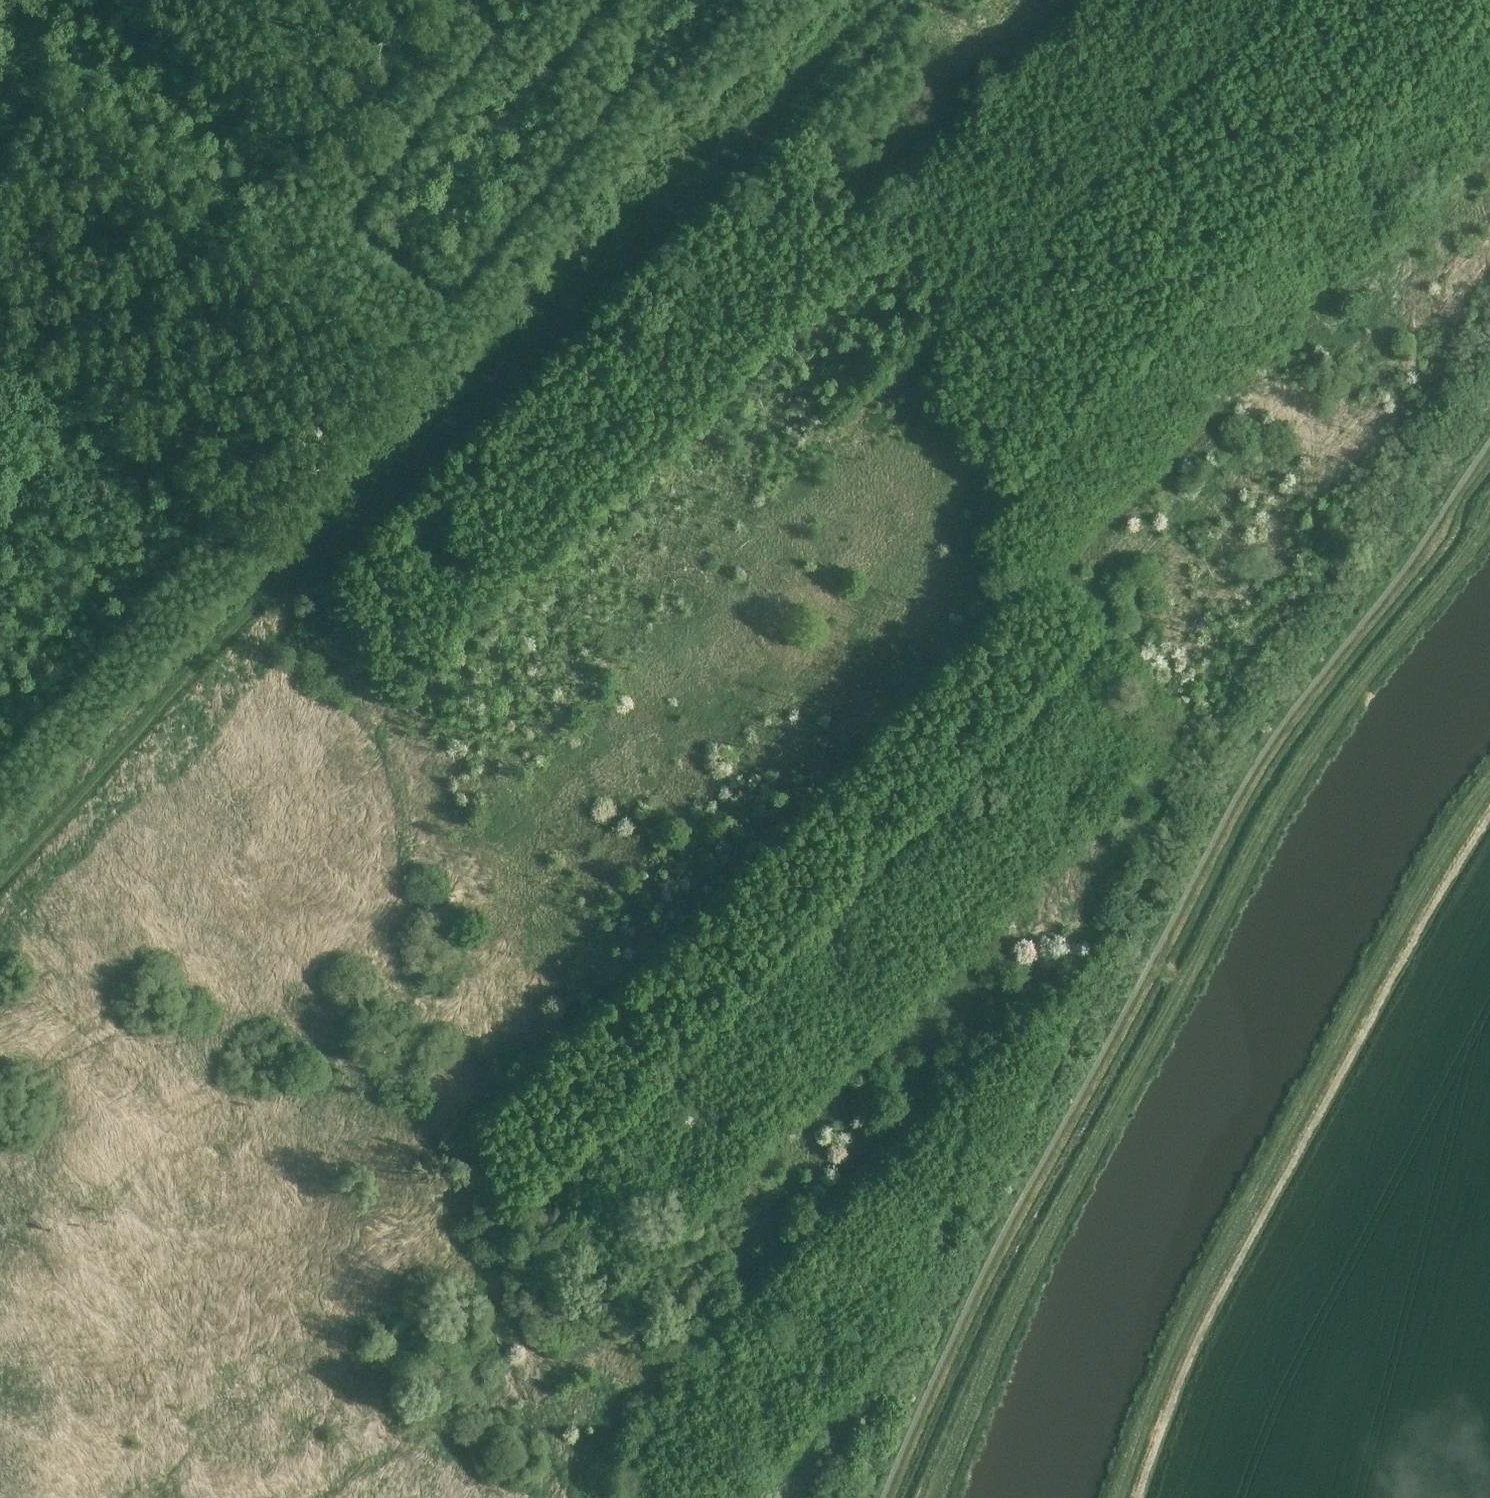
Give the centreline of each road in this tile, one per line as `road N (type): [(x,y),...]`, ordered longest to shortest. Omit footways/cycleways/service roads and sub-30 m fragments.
road 1 (track): [(0,891),(891,0)]

